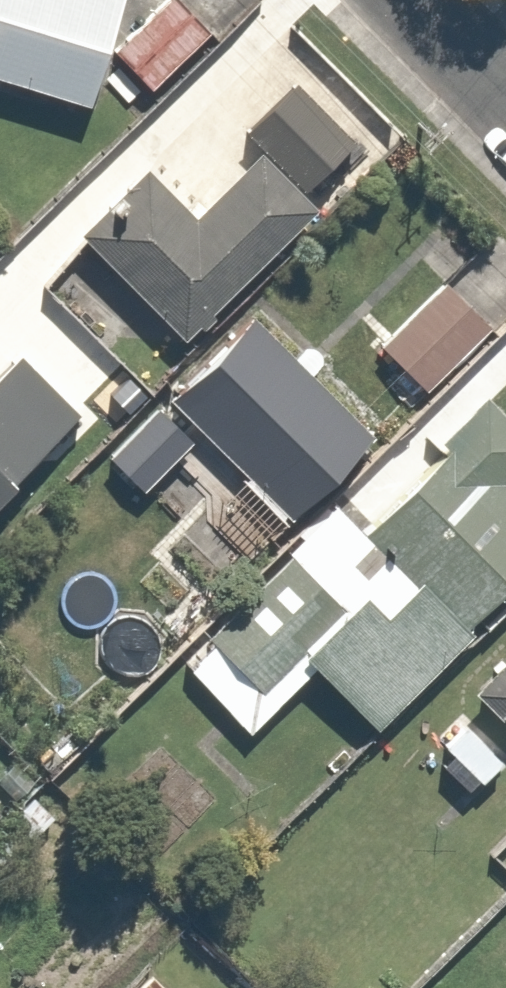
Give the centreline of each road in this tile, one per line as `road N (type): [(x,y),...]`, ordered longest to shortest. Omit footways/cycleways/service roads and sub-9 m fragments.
road 1 (residential): [(395,0),(505,112)]

